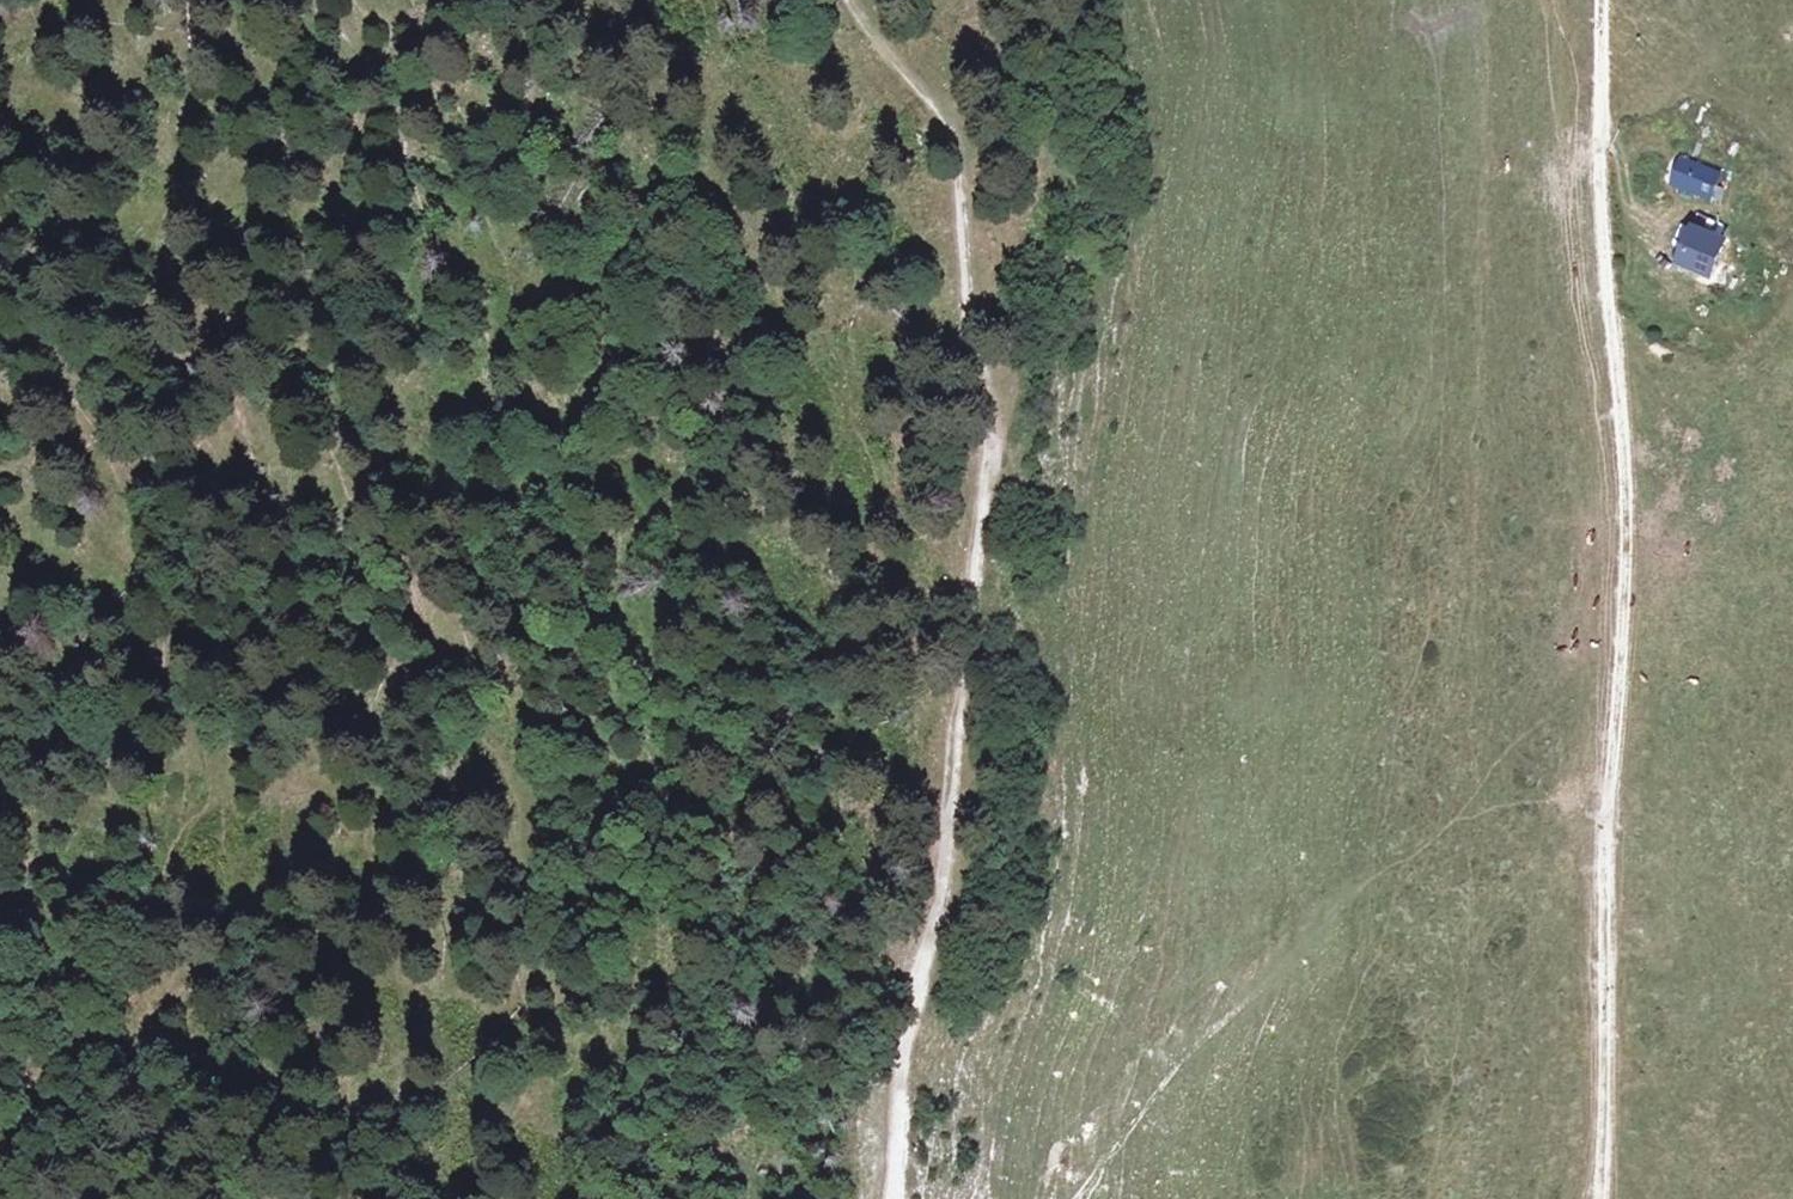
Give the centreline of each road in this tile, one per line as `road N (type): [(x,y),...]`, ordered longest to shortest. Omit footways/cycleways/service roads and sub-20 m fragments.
road 1 (track): [(1602,0),(1626,490),(1605,861),(1599,1198)]

